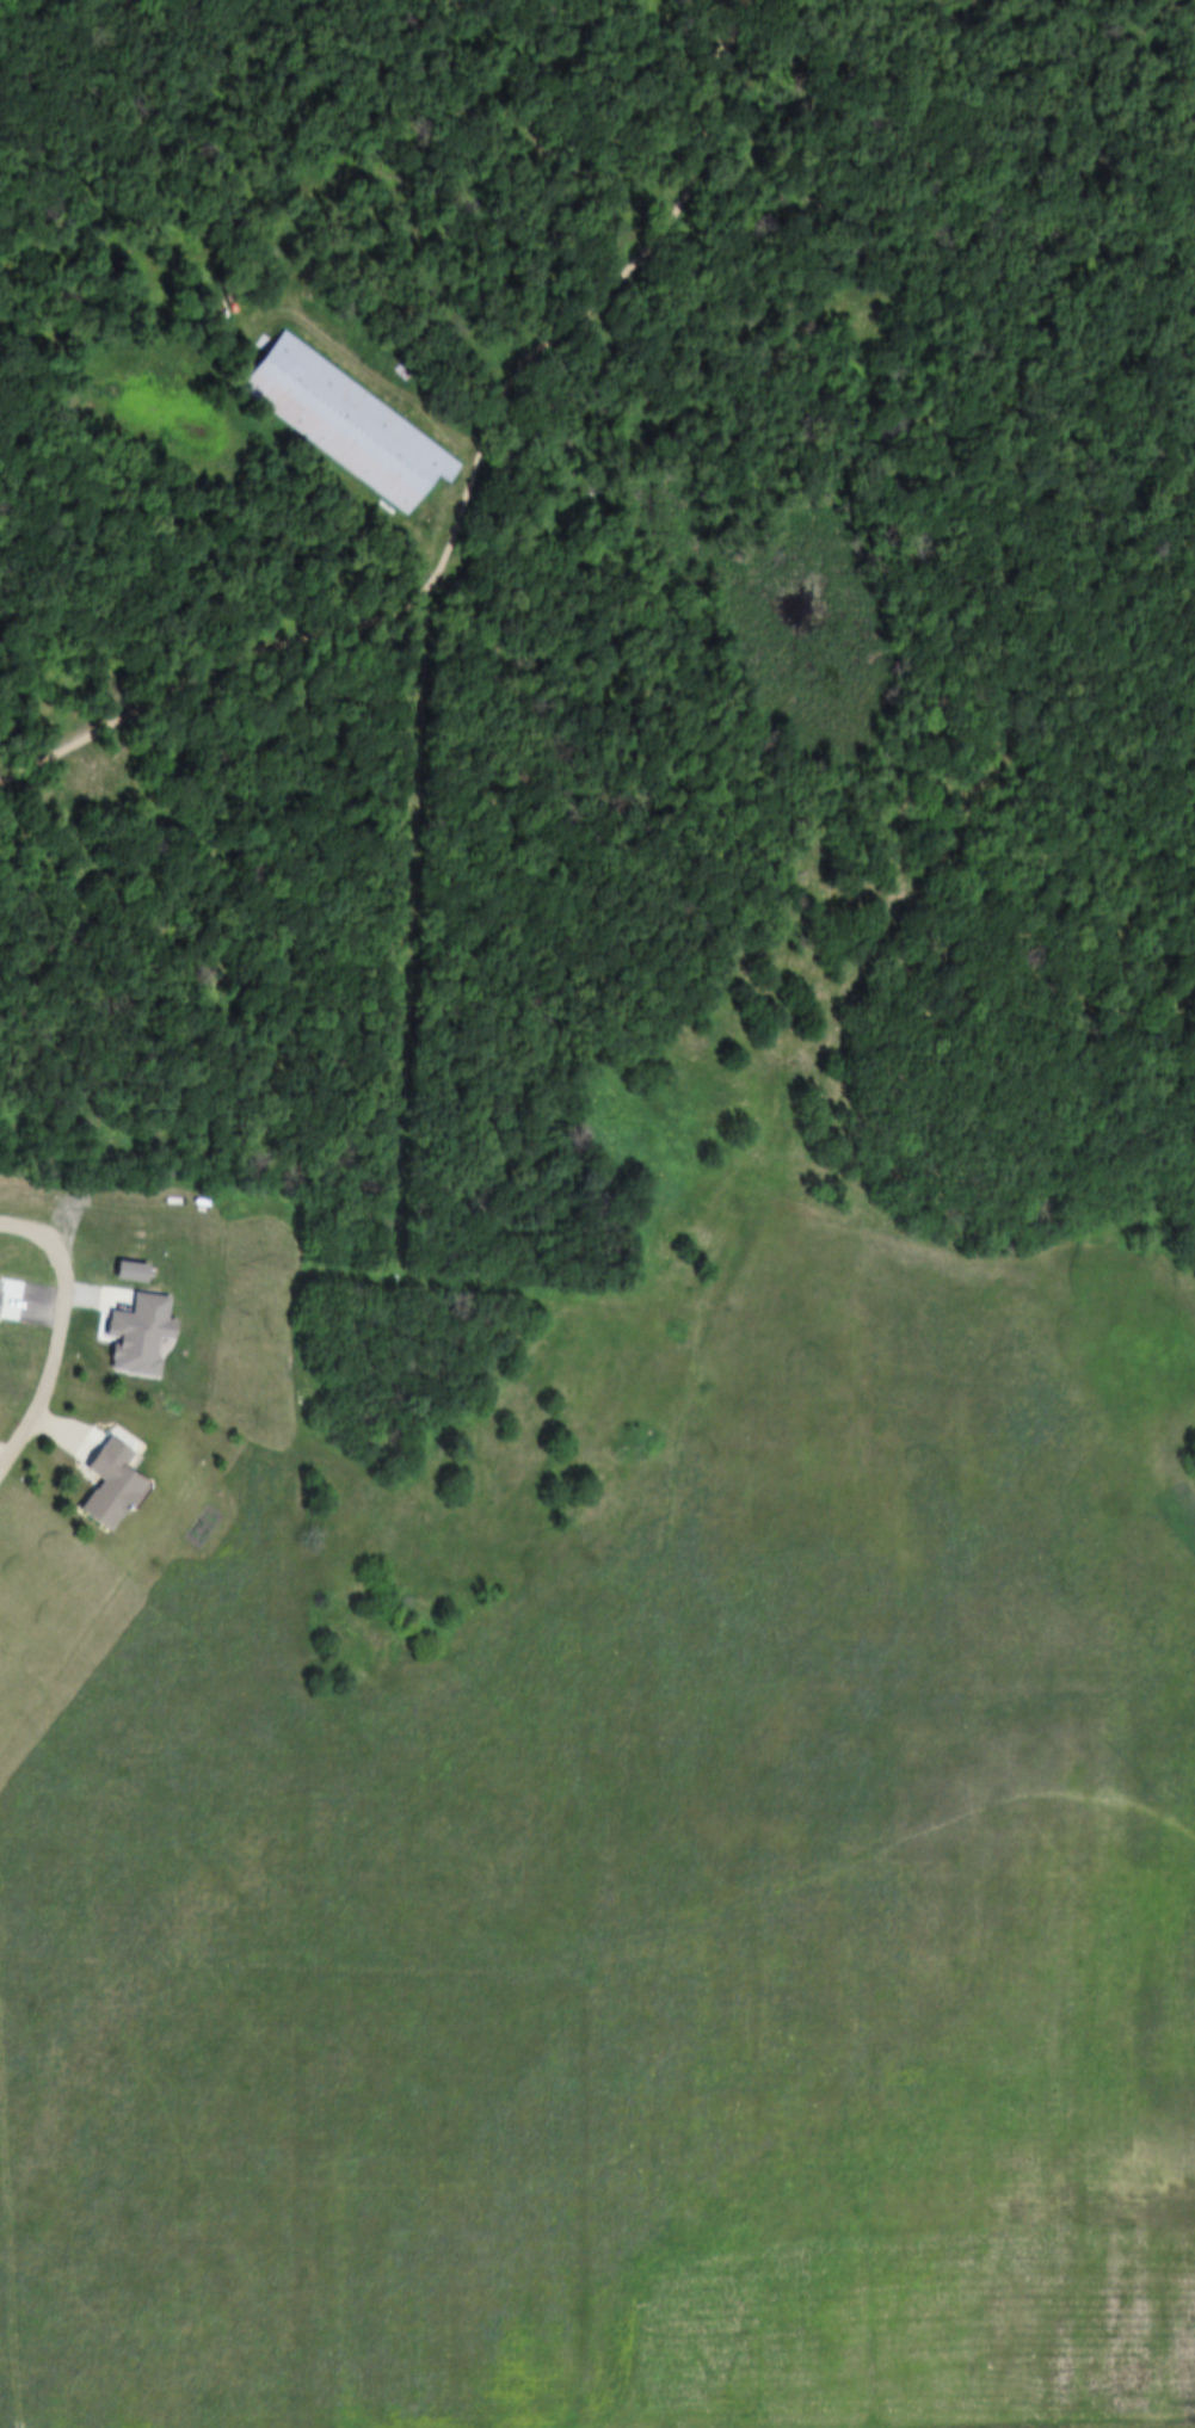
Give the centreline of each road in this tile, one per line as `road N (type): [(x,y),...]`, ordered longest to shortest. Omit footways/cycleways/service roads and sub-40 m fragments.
road 1 (track): [(53,1230),(127,1208),(294,1185),(372,1148),(399,1121),(411,1081),(433,671),(411,597)]
road 2 (track): [(0,779),(93,739),(214,665),(411,597)]
road 3 (residential): [(0,1466),(64,1349),(73,1250),(53,1230)]

